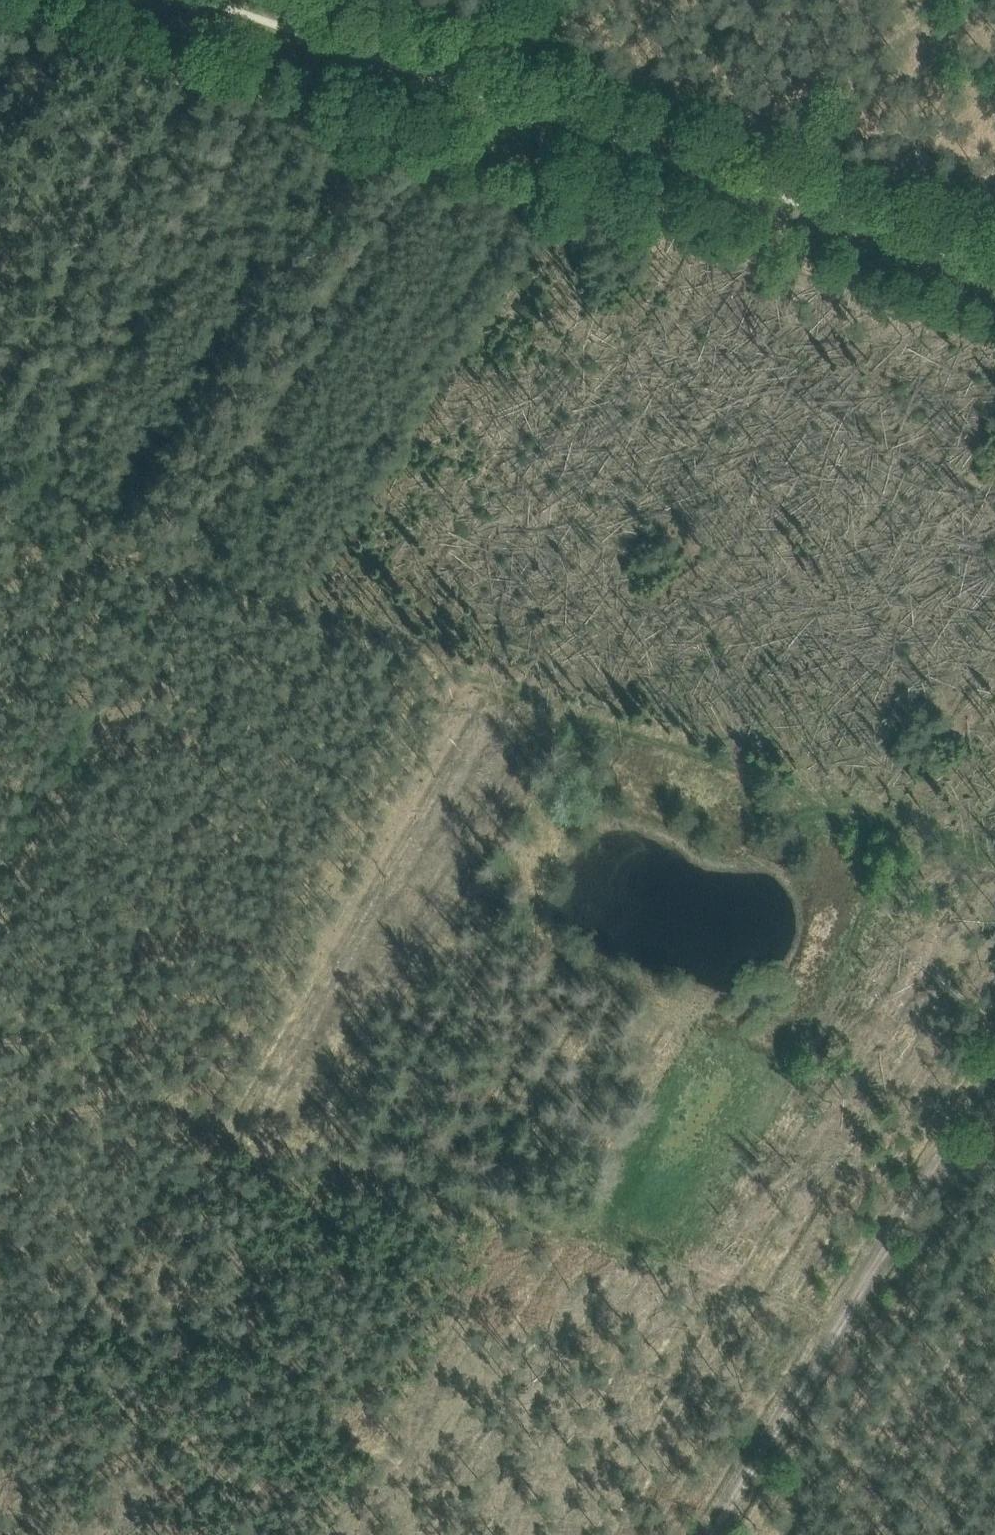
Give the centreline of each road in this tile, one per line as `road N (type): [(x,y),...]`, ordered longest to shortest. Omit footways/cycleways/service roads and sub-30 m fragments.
road 1 (track): [(190,0),(994,276)]
road 2 (track): [(720,1534),(994,1078)]

